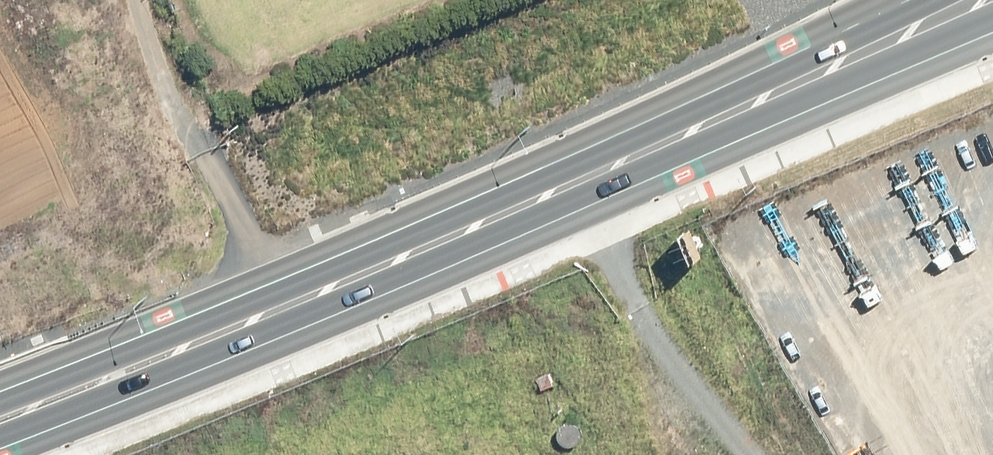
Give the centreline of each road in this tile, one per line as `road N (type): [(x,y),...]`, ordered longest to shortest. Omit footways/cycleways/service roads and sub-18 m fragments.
road 1 (trunk): [(992,10),(565,203),(0,442)]
road 2 (trunk): [(0,394),(576,149),(883,0)]
road 3 (track): [(287,323),(264,288),(144,0)]
road 4 (track): [(565,203),(718,454)]

